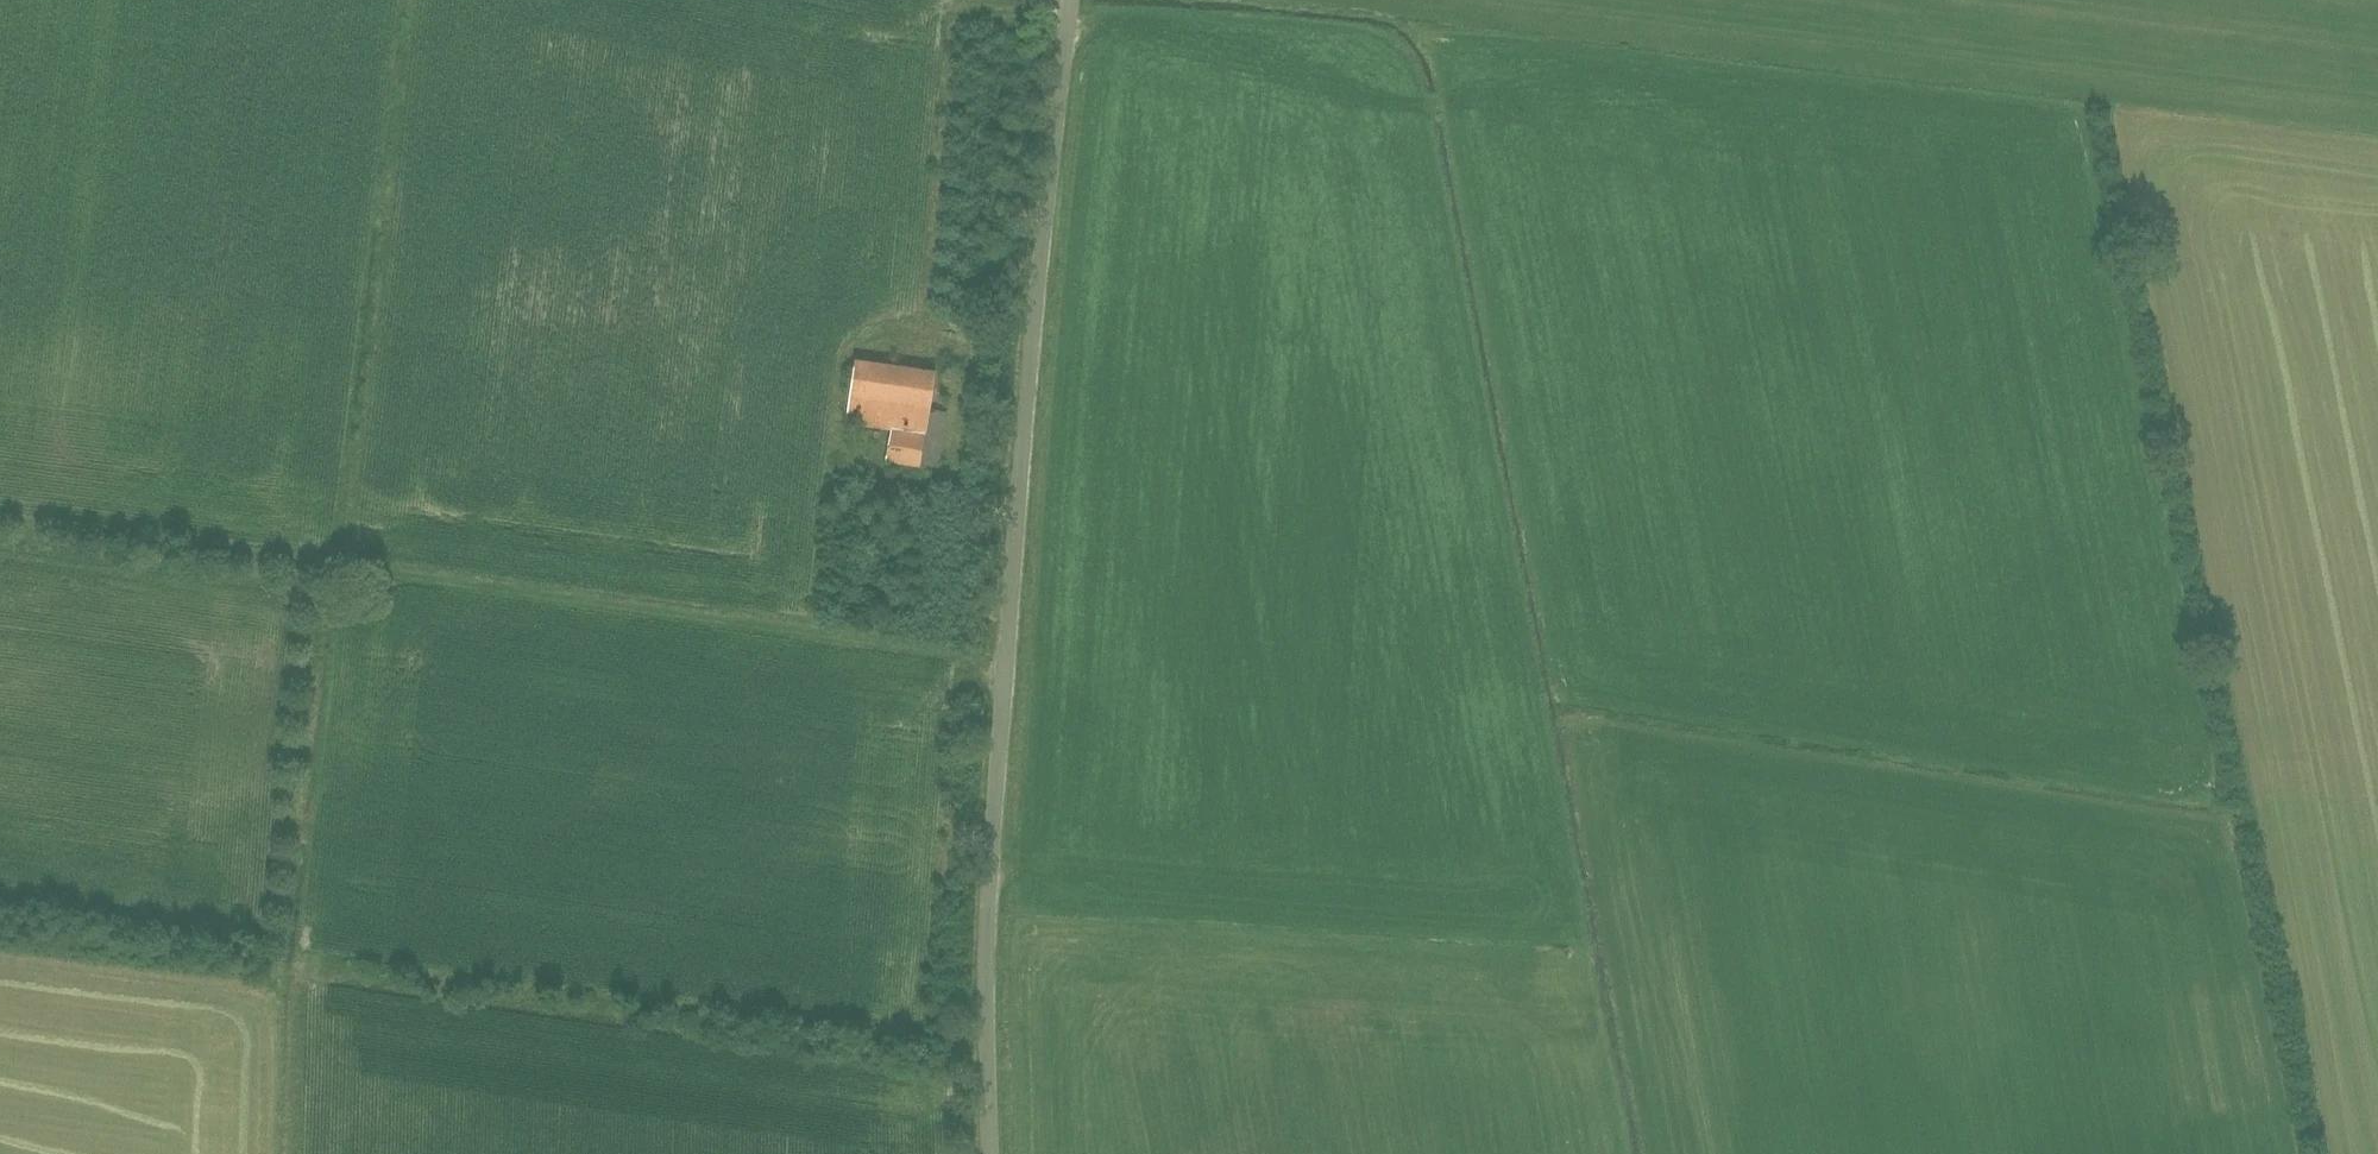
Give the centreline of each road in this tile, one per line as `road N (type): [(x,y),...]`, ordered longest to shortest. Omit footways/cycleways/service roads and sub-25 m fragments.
road 1 (residential): [(993,1153),(985,916),(1035,266),(1064,0)]

